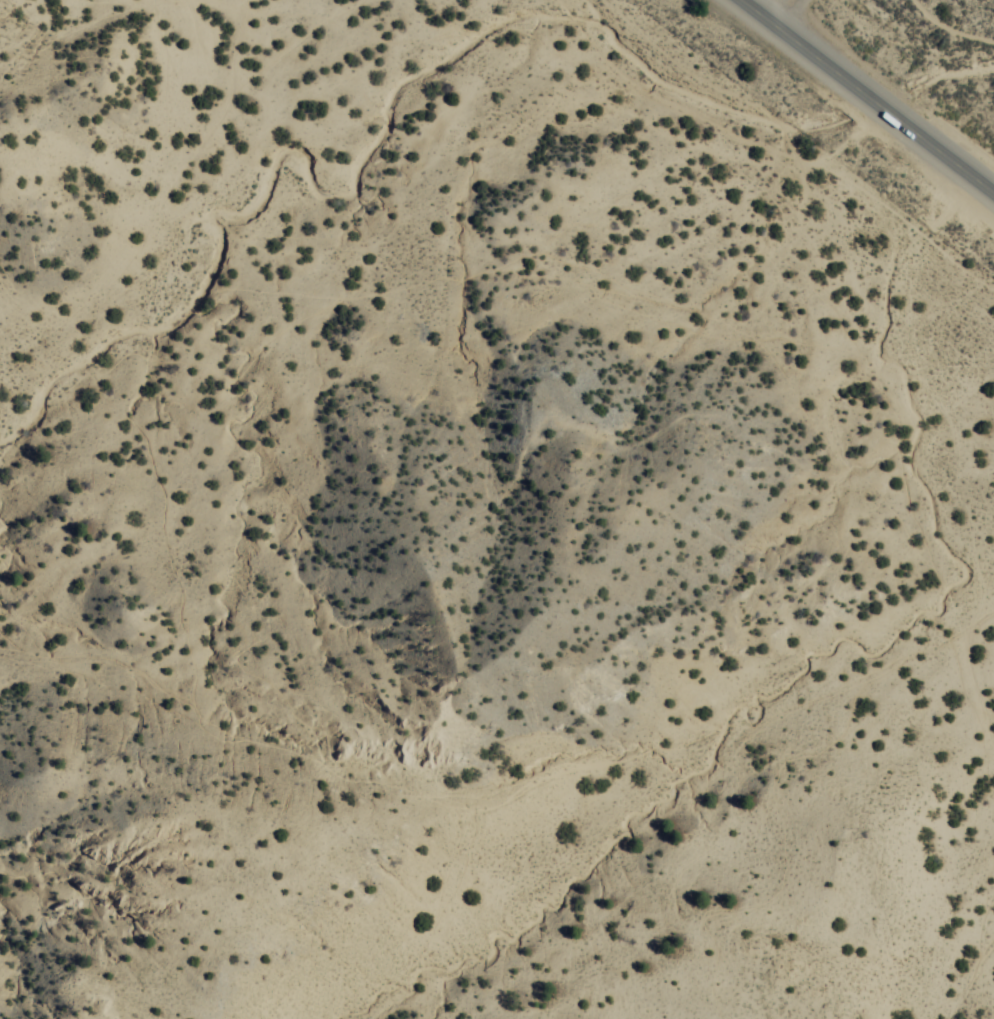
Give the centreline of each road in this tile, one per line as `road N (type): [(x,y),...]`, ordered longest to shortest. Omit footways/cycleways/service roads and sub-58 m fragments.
road 1 (primary): [(993,192),(743,0)]

